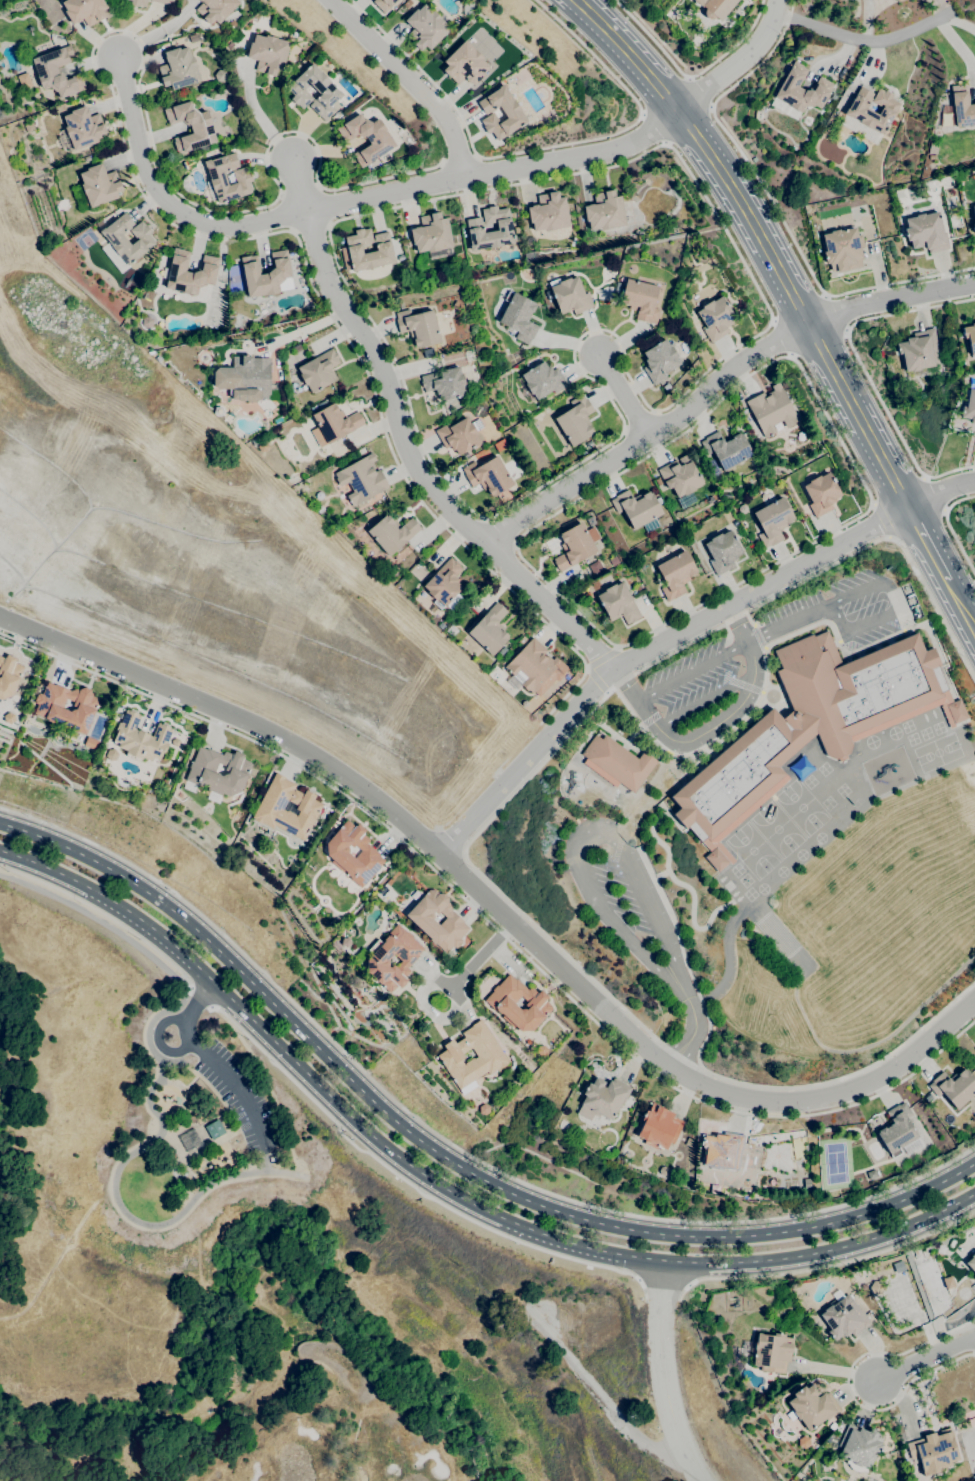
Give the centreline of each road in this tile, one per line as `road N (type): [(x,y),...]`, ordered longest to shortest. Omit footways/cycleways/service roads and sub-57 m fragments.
road 1 (residential): [(974,1001),(898,1065),(853,1089),(811,1099),(720,1093),(642,1046),(439,853),(320,760),(0,618)]
road 2 (secondary): [(974,1161),(889,1205),(810,1229),(674,1234),(567,1216),(478,1176),(394,1120),(159,901),(76,852),(0,823)]
road 3 (secondary): [(0,850),(86,886),(150,928),(379,1143),(491,1214),(602,1251),(662,1260),(766,1259),(897,1231),(974,1191)]
road 4 (residential): [(677,110),(609,152),(236,226),(194,219),(168,204),(143,163),(118,59)]
road 5 (residential): [(910,511),(615,668),(439,853)]
road 6 (residential): [(304,212),(426,484),(615,668)]
road 7 (tertiary): [(712,158),(910,511)]
road 8 (residential): [(808,324),(755,354),(684,416),(484,541)]
road 9 (residential): [(662,1260),(657,1316),(666,1393),(701,1480)]
road 10 (residential): [(463,177),(452,130),(435,103),(331,0)]
road 11 (residential): [(808,324),(974,284)]
road 12 (residential): [(776,0),(753,51),(677,110)]

